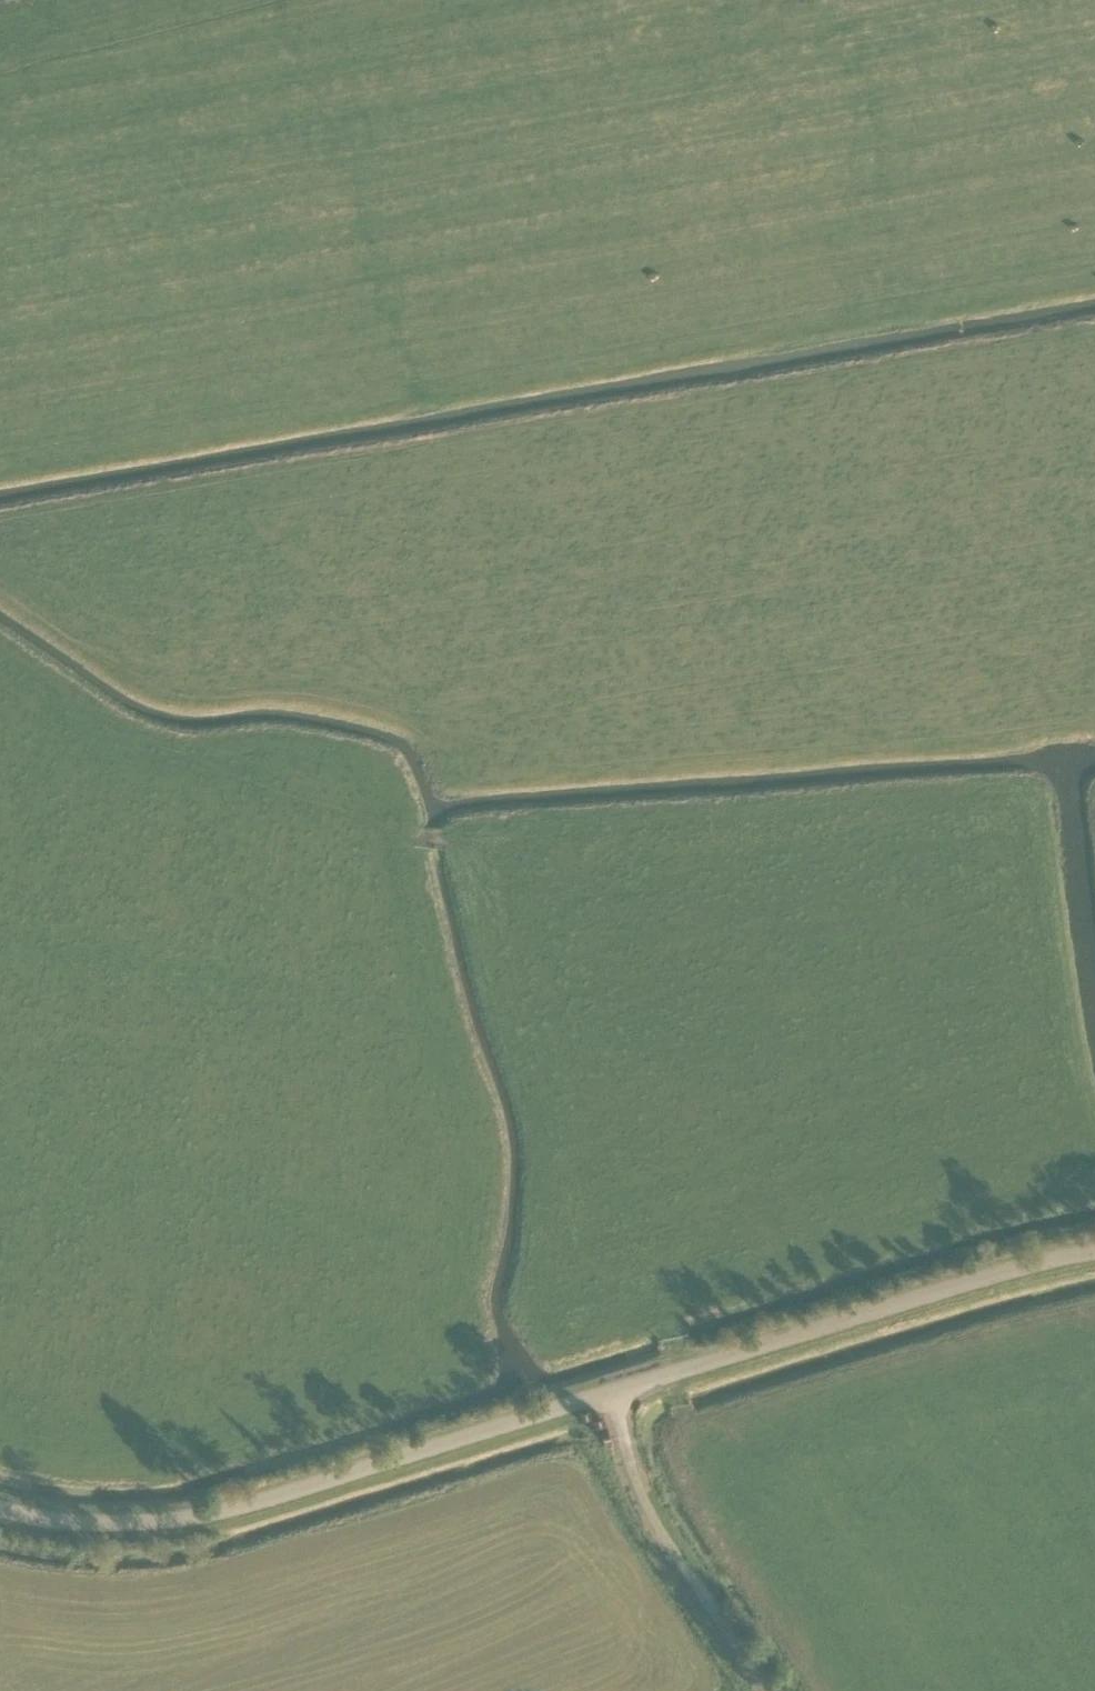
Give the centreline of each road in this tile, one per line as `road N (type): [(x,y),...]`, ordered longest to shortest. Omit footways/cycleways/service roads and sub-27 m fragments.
road 1 (unclassified): [(615,1390),(193,1518),(106,1523),(0,1506)]
road 2 (unclassified): [(615,1390),(1020,1265),(1094,1249)]

